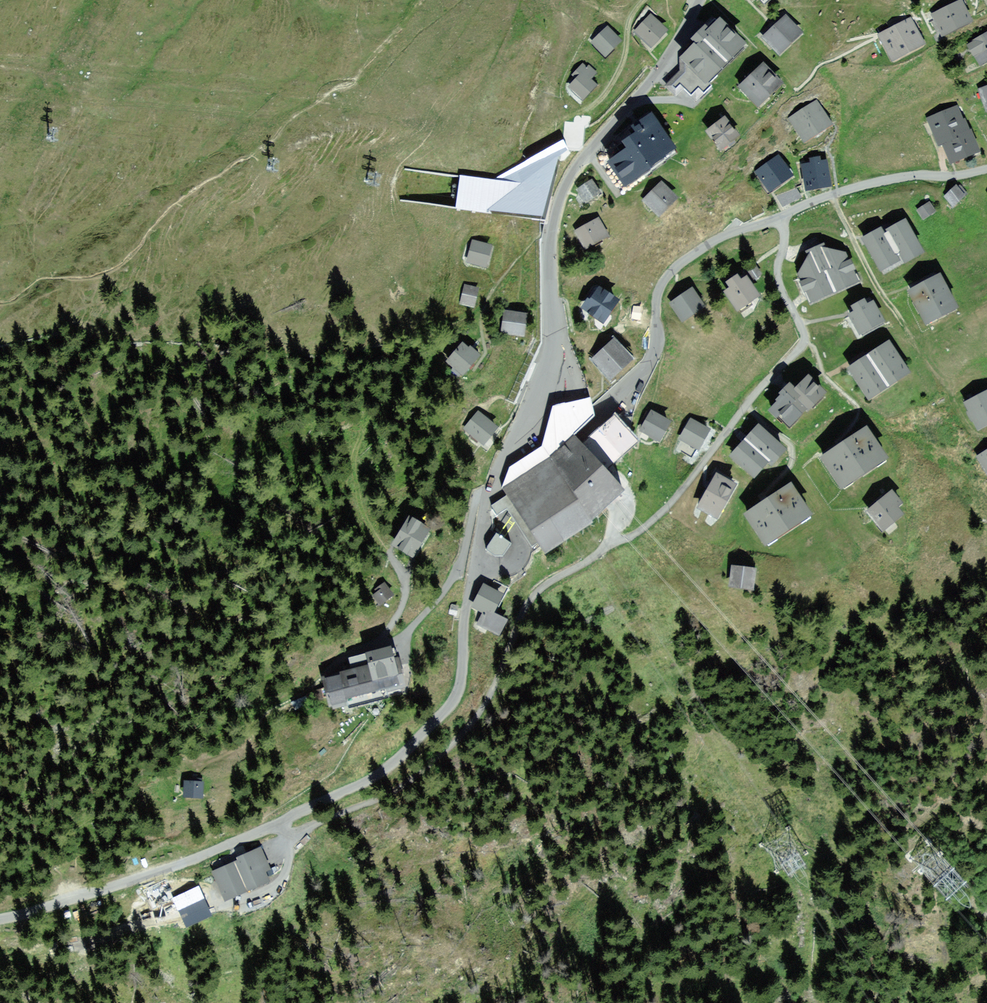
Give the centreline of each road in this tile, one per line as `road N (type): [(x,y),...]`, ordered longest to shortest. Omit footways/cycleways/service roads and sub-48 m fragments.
road 1 (residential): [(776,218),(784,230),(780,284),(805,334),(799,348),(665,510),(533,596),(495,687),(447,750),(372,804),(292,834),(277,825)]
road 2 (residential): [(700,0),(663,65),(574,169),(560,196),(551,227),(553,350),(487,497),(475,559)]
road 3 (residential): [(776,218),(728,233),(665,277),(650,362),(510,512),(519,562),(500,568),(475,559)]
road 4 (residential): [(277,825),(372,781),(450,706),(461,683),(475,559)]
road 5 (track): [(387,551),(365,514),(355,473),(361,435),(396,402),(416,351),(444,326),(480,315)]
road 6 (residential): [(0,918),(147,876),(277,825)]
road 7 (residential): [(986,169),(882,179),(776,218)]
road 8 (residential): [(643,0),(600,100),(549,131)]

